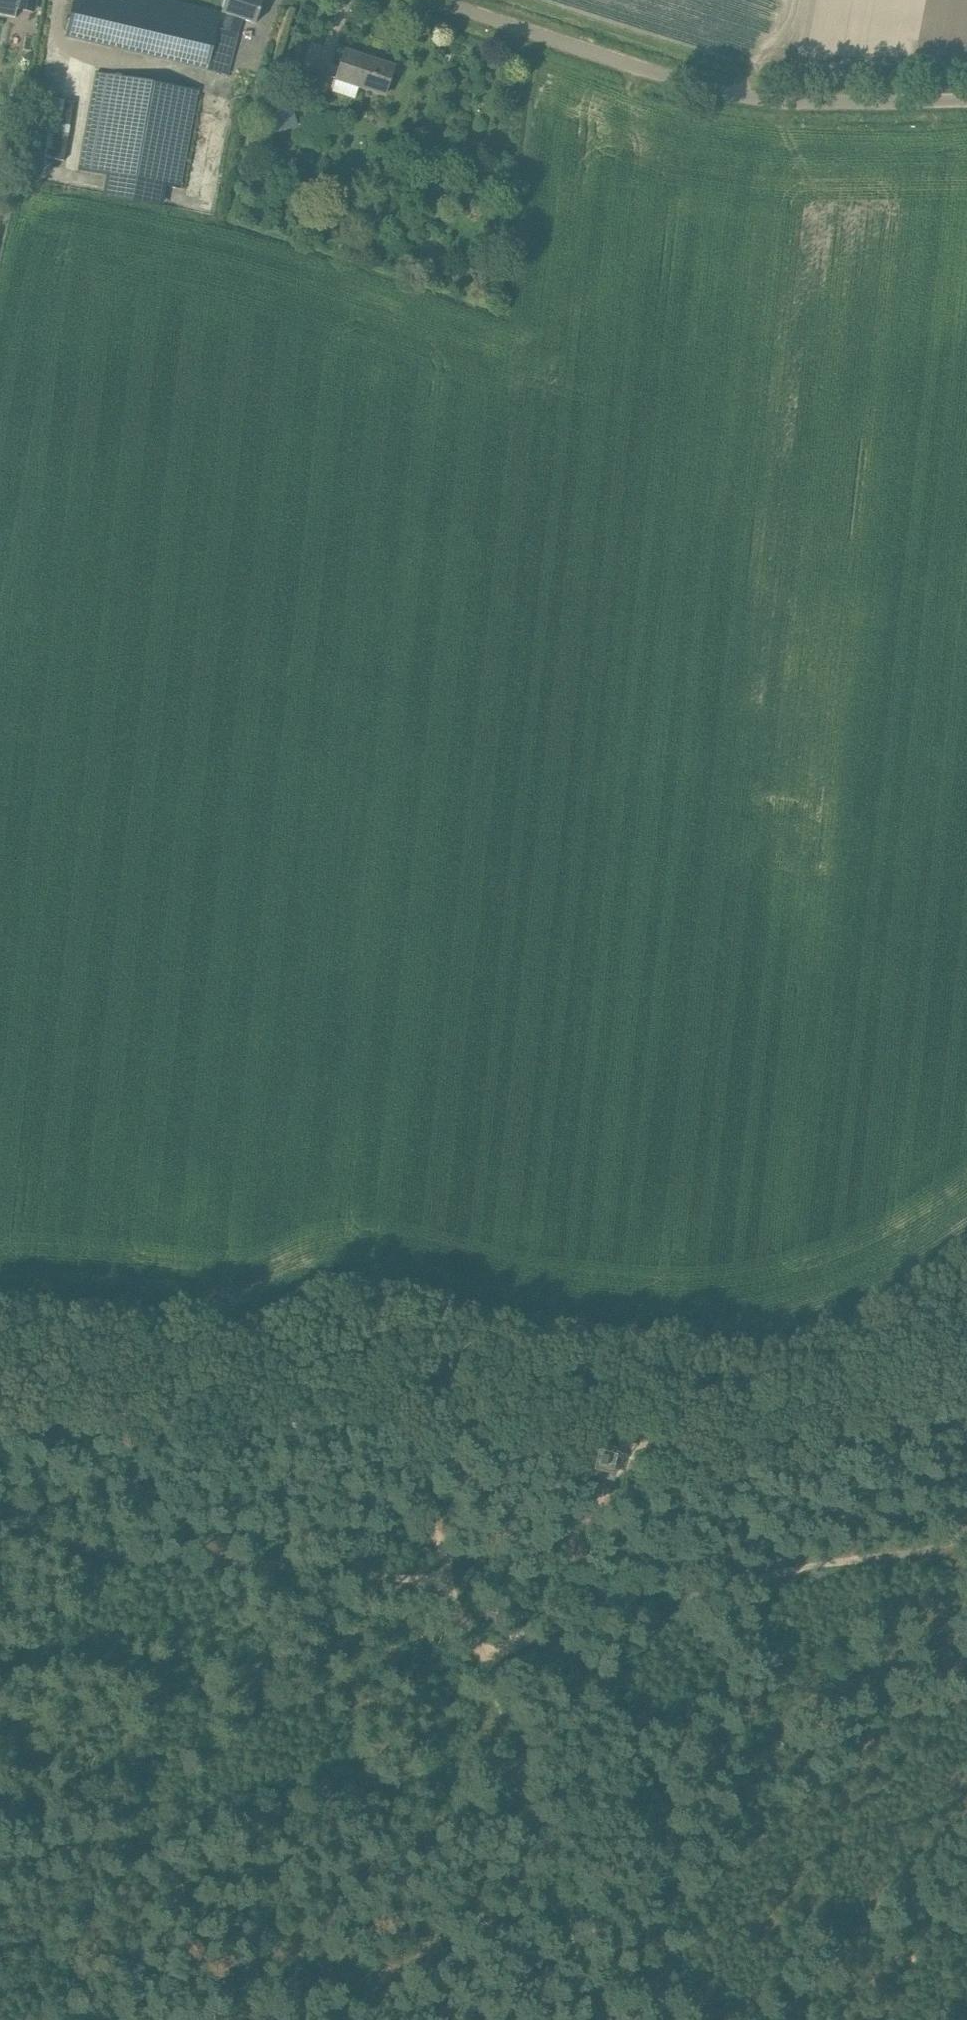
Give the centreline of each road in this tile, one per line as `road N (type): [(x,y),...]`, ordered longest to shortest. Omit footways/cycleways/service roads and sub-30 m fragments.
road 1 (unclassified): [(966,99),(783,96),(685,78),(437,0)]

